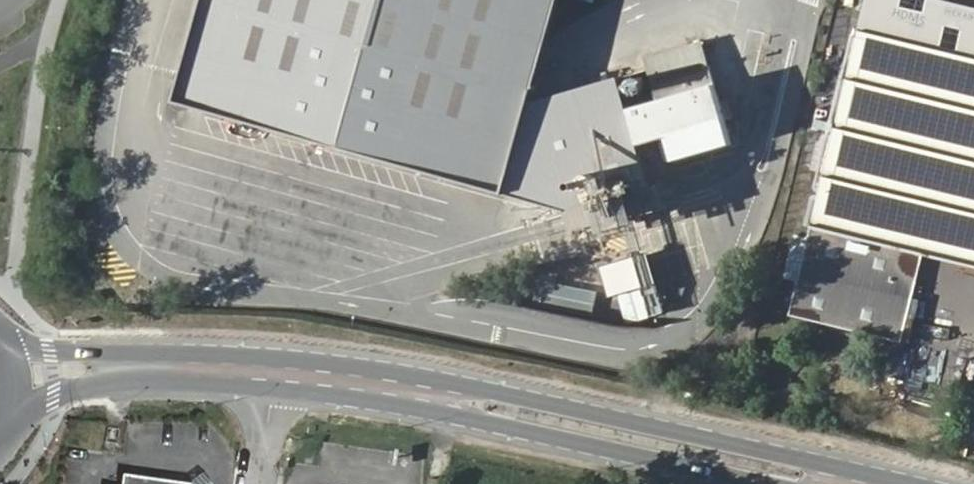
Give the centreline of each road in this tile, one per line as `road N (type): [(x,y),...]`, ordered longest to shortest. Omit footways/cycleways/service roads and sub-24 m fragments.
road 1 (secondary): [(922,483),(491,390),(276,359)]
road 2 (secondary): [(272,388),(377,400),(766,483)]
road 3 (secondary): [(276,359),(2,346)]
road 4 (secondary): [(12,405),(107,386),(272,388)]

